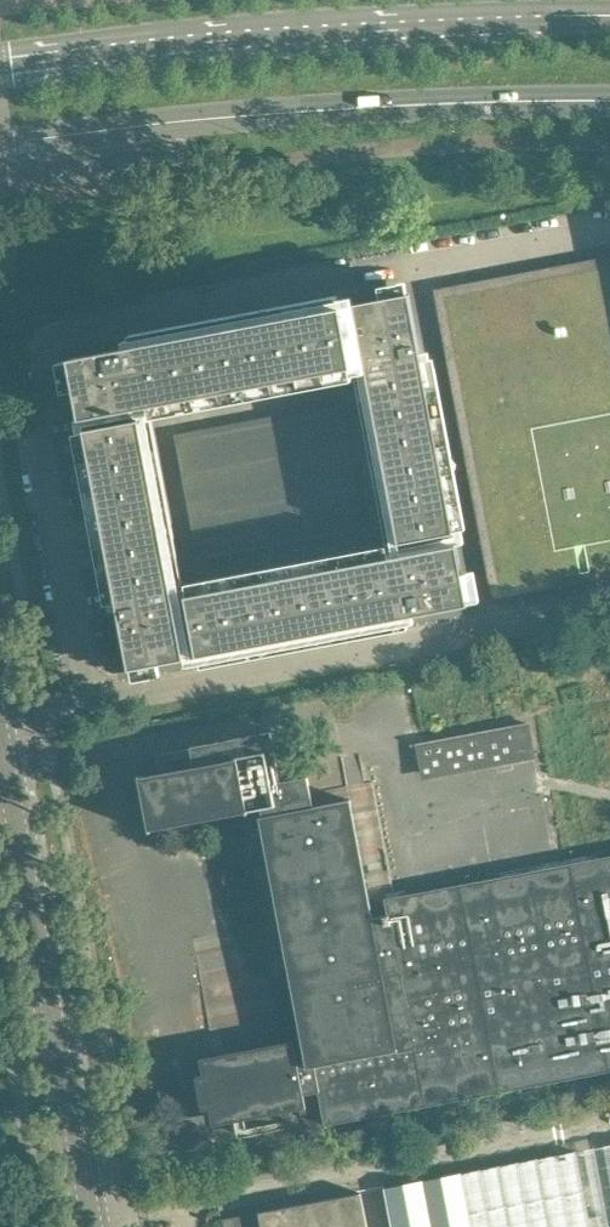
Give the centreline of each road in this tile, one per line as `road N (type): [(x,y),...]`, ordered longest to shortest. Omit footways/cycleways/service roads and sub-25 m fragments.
road 1 (secondary): [(609,25),(207,42),(0,67)]
road 2 (secondary): [(0,142),(401,104),(609,102)]
road 3 (tertiary): [(93,1226),(0,733)]

